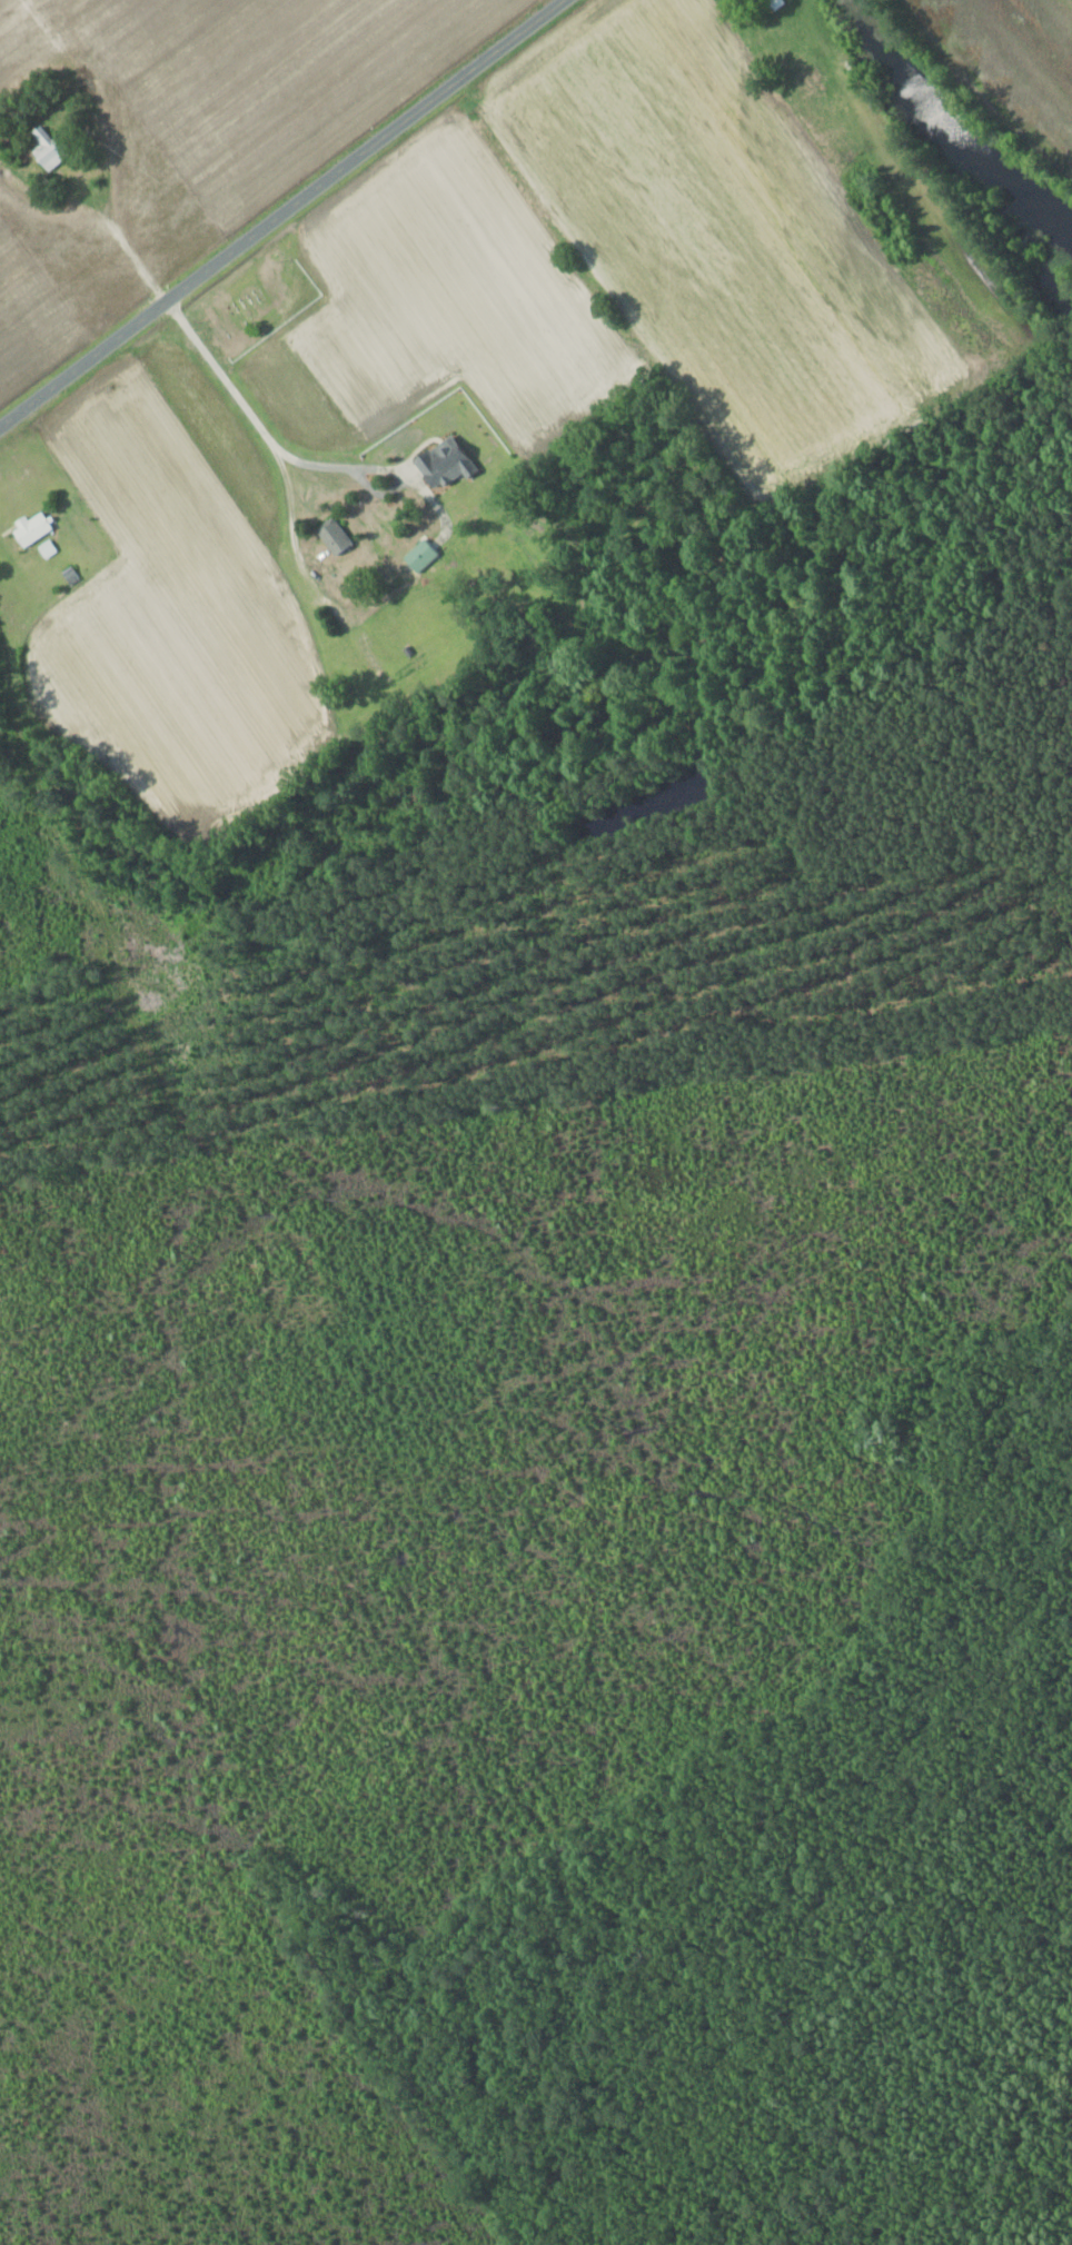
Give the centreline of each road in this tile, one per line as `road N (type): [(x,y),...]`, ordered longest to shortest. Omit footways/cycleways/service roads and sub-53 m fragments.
road 1 (residential): [(0,428),(565,0)]

